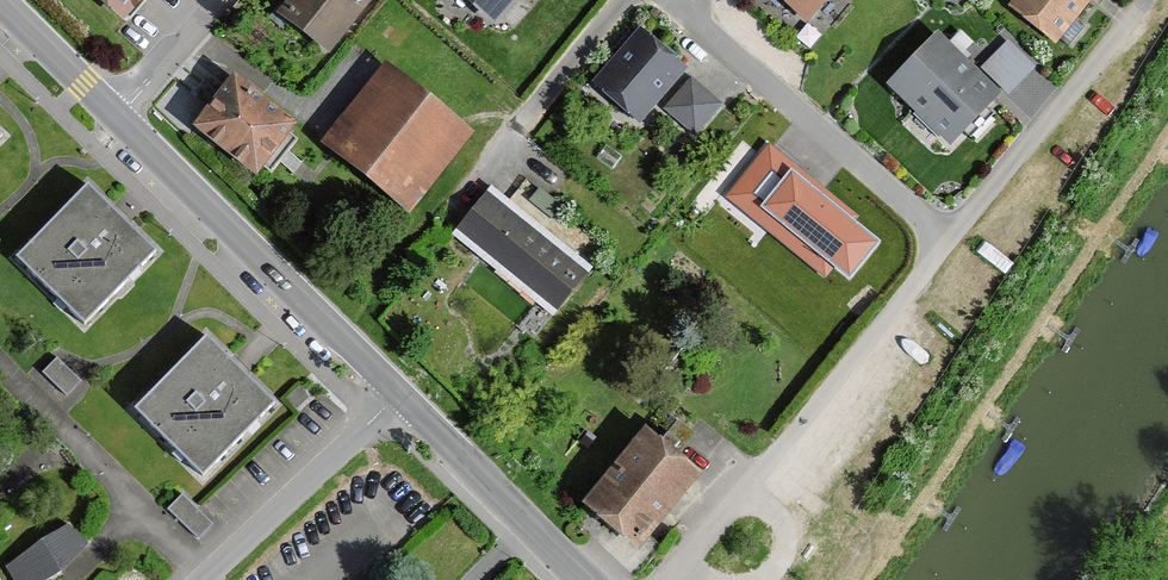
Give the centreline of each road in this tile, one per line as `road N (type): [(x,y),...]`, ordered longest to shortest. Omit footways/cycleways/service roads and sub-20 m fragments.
road 1 (residential): [(664,579),(946,242),(660,0)]
road 2 (secondary): [(114,118),(399,394)]
road 3 (residential): [(194,579),(399,394)]
road 4 (secondary): [(399,394),(582,579)]
road 5 (secondary): [(0,6),(114,118)]
road 6 (residential): [(218,0),(114,118)]

